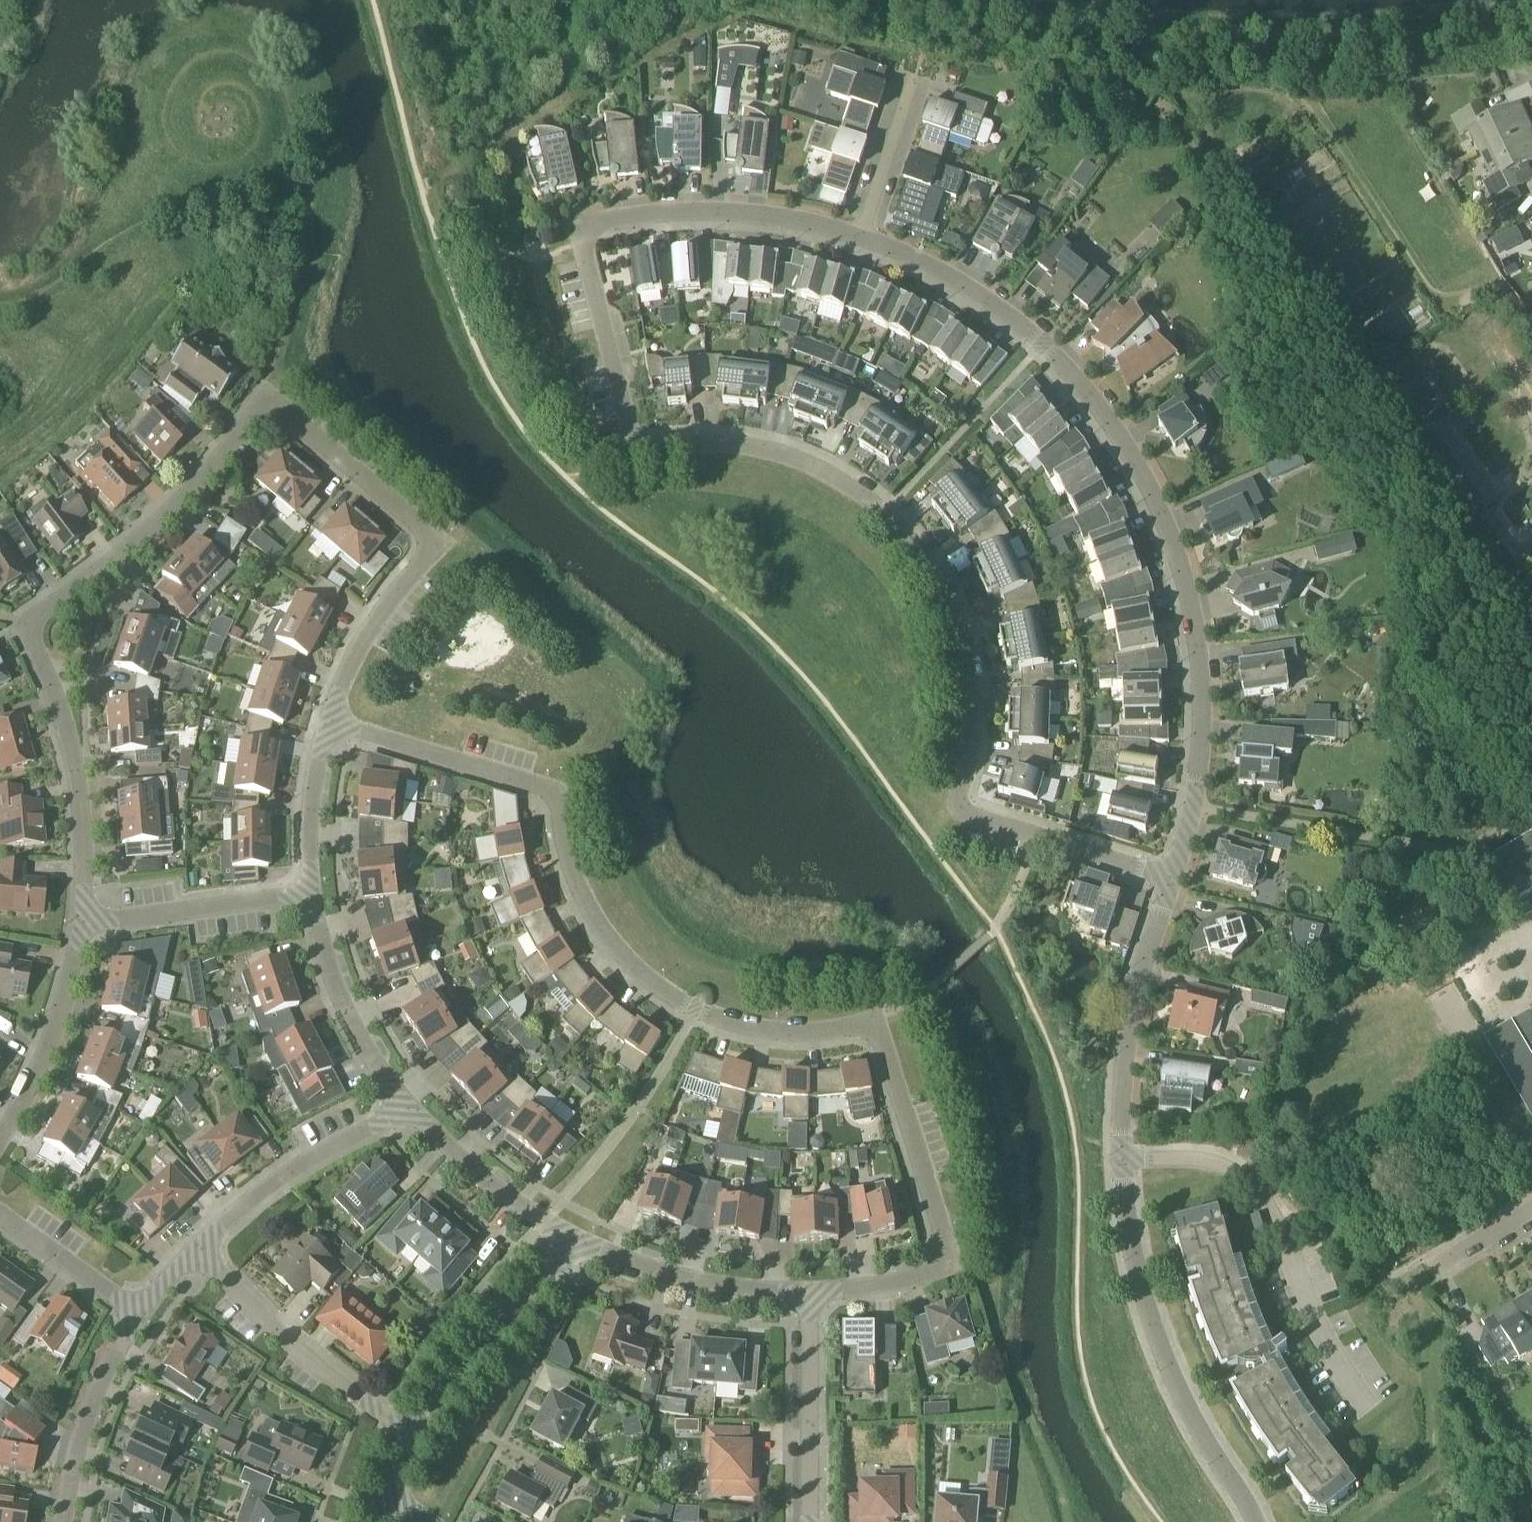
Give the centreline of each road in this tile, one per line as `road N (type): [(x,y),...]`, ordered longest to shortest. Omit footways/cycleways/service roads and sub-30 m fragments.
road 1 (residential): [(818,1294),(946,1275),(871,1023),(761,1036),(699,1018),(641,983),(608,948),(580,899),(557,792),(333,728)]
road 2 (residential): [(84,927),(77,767),(31,626),(162,518),(268,402),(435,540),(383,614),(333,728)]
road 3 (residential): [(1172,880),(964,810),(976,762),(976,705),(967,639),(940,574),(885,516),(822,473),(753,451),(633,443),(585,238)]
road 4 (residential): [(1172,880),(1205,763),(1204,676),(1188,587),(1141,469),(1099,407),(1042,348),(961,285),(868,243)]
road 5 (residential): [(1255,1521),(1164,1350),(1147,1302),(1125,1160)]
road 6 (residential): [(1125,1160),(1234,1167),(1253,1186),(1339,1364),(1370,1408)]
road 7 (residential): [(424,1438),(251,1307),(200,1253)]
road 8 (residential): [(868,243),(769,217),(667,216),(585,238)]
road 9 (residential): [(1125,1160),(1124,1091),(1142,981),(1172,880)]
road 10 (residential): [(200,1253),(277,1182),(409,1106)]
road 11 (residential): [(424,1438),(585,1247)]
road 12 (residential): [(585,1247),(696,1279),(818,1294)]
road 13 (residential): [(84,927),(316,894)]
road 14 (residential): [(316,894),(356,1024),(409,1106)]
road 15 (residential): [(815,1521),(818,1294)]
road 16 (residential): [(409,1106),(547,1226),(585,1247)]
road 17 (residential): [(0,1133),(46,1052),(84,927)]
road 18 (residential): [(69,1521),(87,1418),(144,1315)]
road 19 (residential): [(144,1315),(0,1217)]
road 20 (residential): [(868,243),(923,82)]
road 21 (residential): [(333,728),(312,828),(316,894)]
road 22 (residential): [(1426,1271),(1531,1208)]

